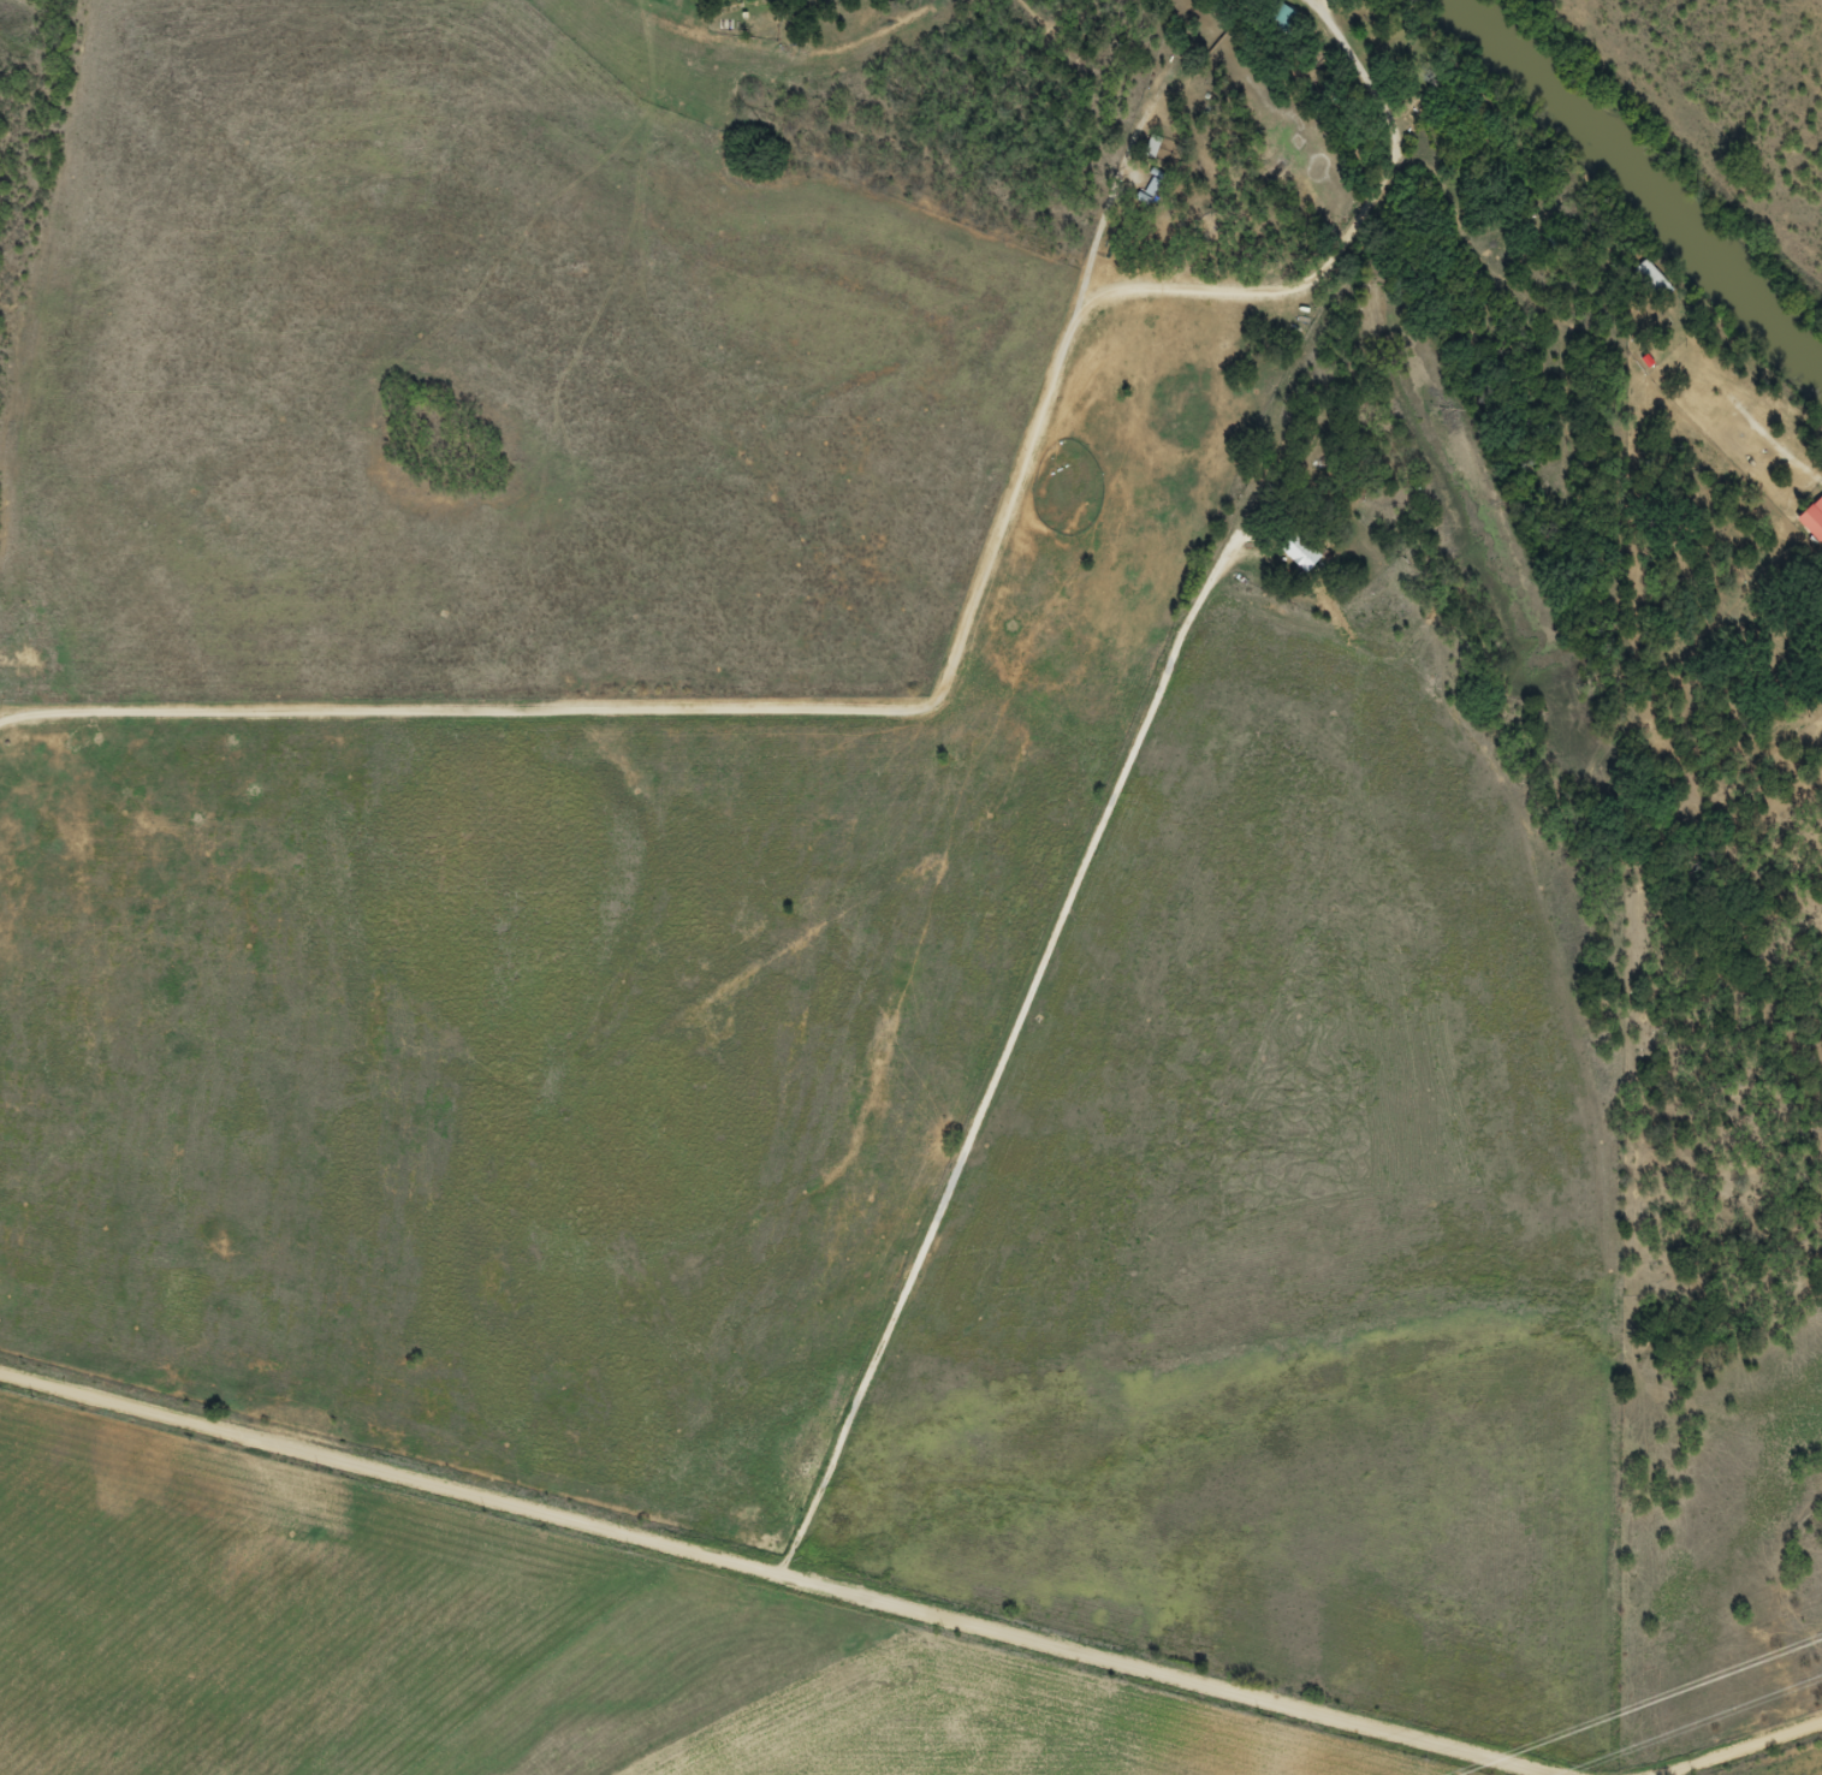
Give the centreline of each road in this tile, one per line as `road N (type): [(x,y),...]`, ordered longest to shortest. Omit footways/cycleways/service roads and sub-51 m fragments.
road 1 (residential): [(1391,1774),(0,1406)]

